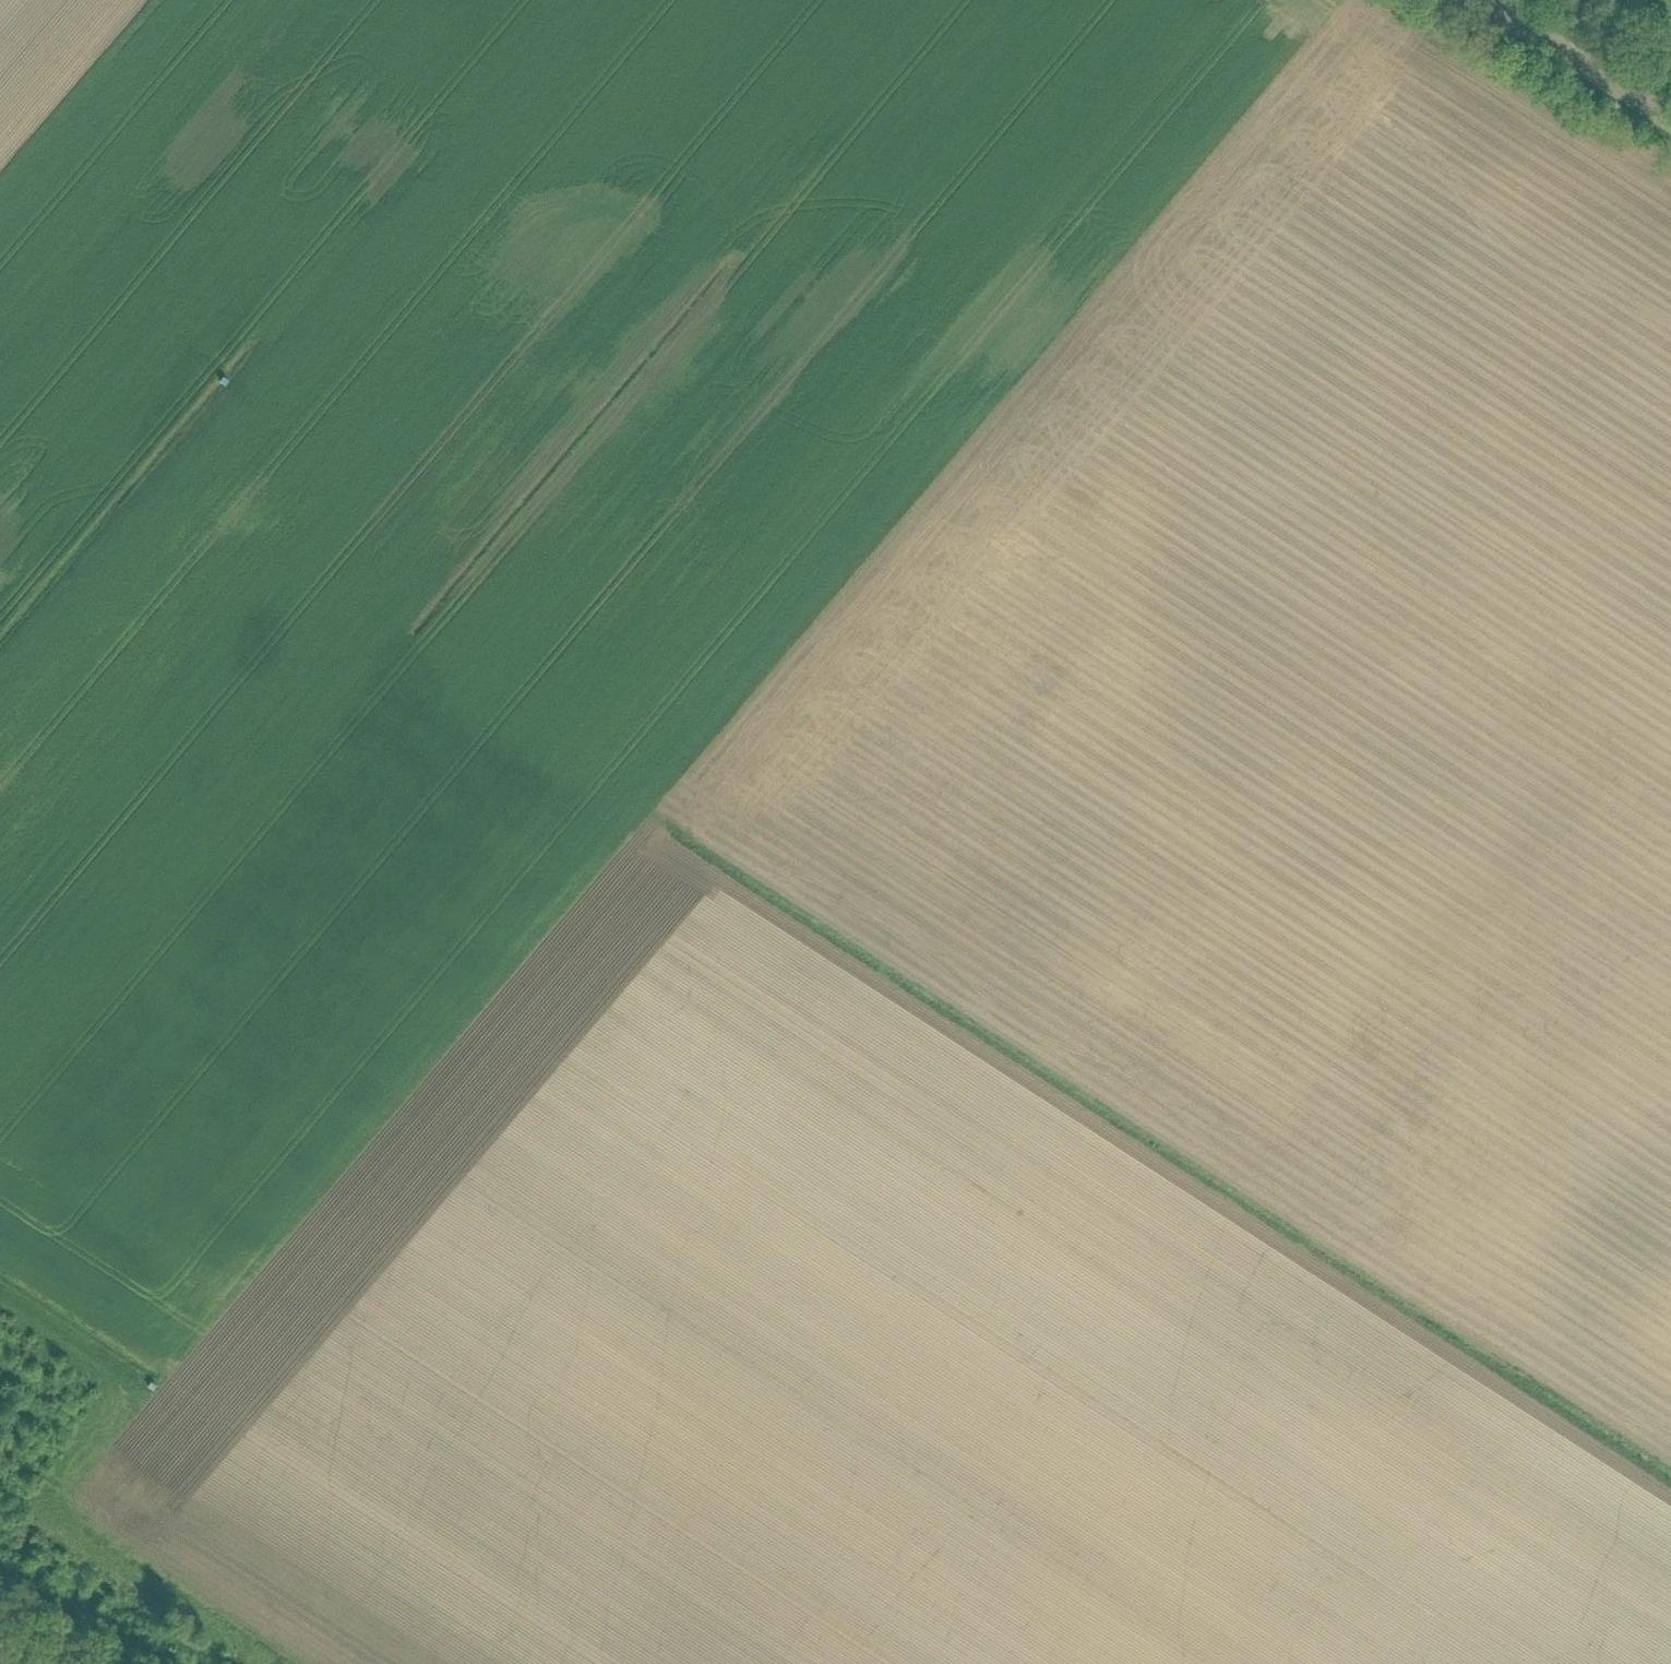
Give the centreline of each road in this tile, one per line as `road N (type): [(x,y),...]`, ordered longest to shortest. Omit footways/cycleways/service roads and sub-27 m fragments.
road 1 (tertiary): [(1670,120),(1481,0)]

